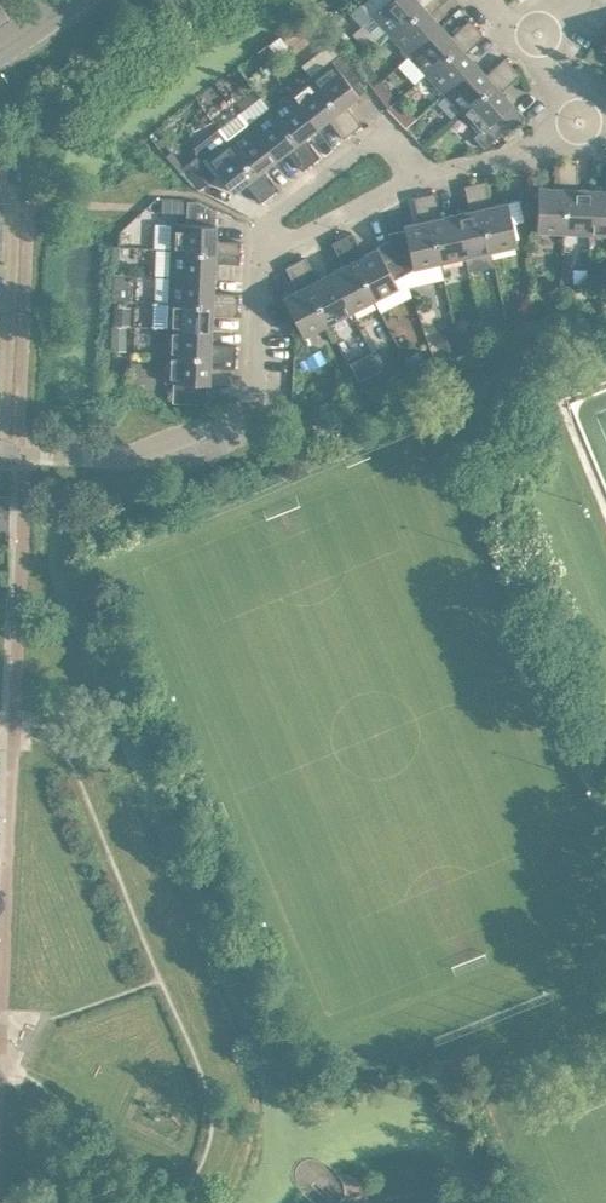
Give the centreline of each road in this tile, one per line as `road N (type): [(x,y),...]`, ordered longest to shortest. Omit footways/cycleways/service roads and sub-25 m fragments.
road 1 (residential): [(87,453),(164,444),(250,410),(261,268)]
road 2 (residential): [(4,456),(13,180),(0,160)]
road 3 (residential): [(261,268),(285,213),(371,143),(392,145),(415,186)]
road 4 (residential): [(415,186),(509,158),(580,120)]
road 5 (residential): [(261,268),(415,186)]

